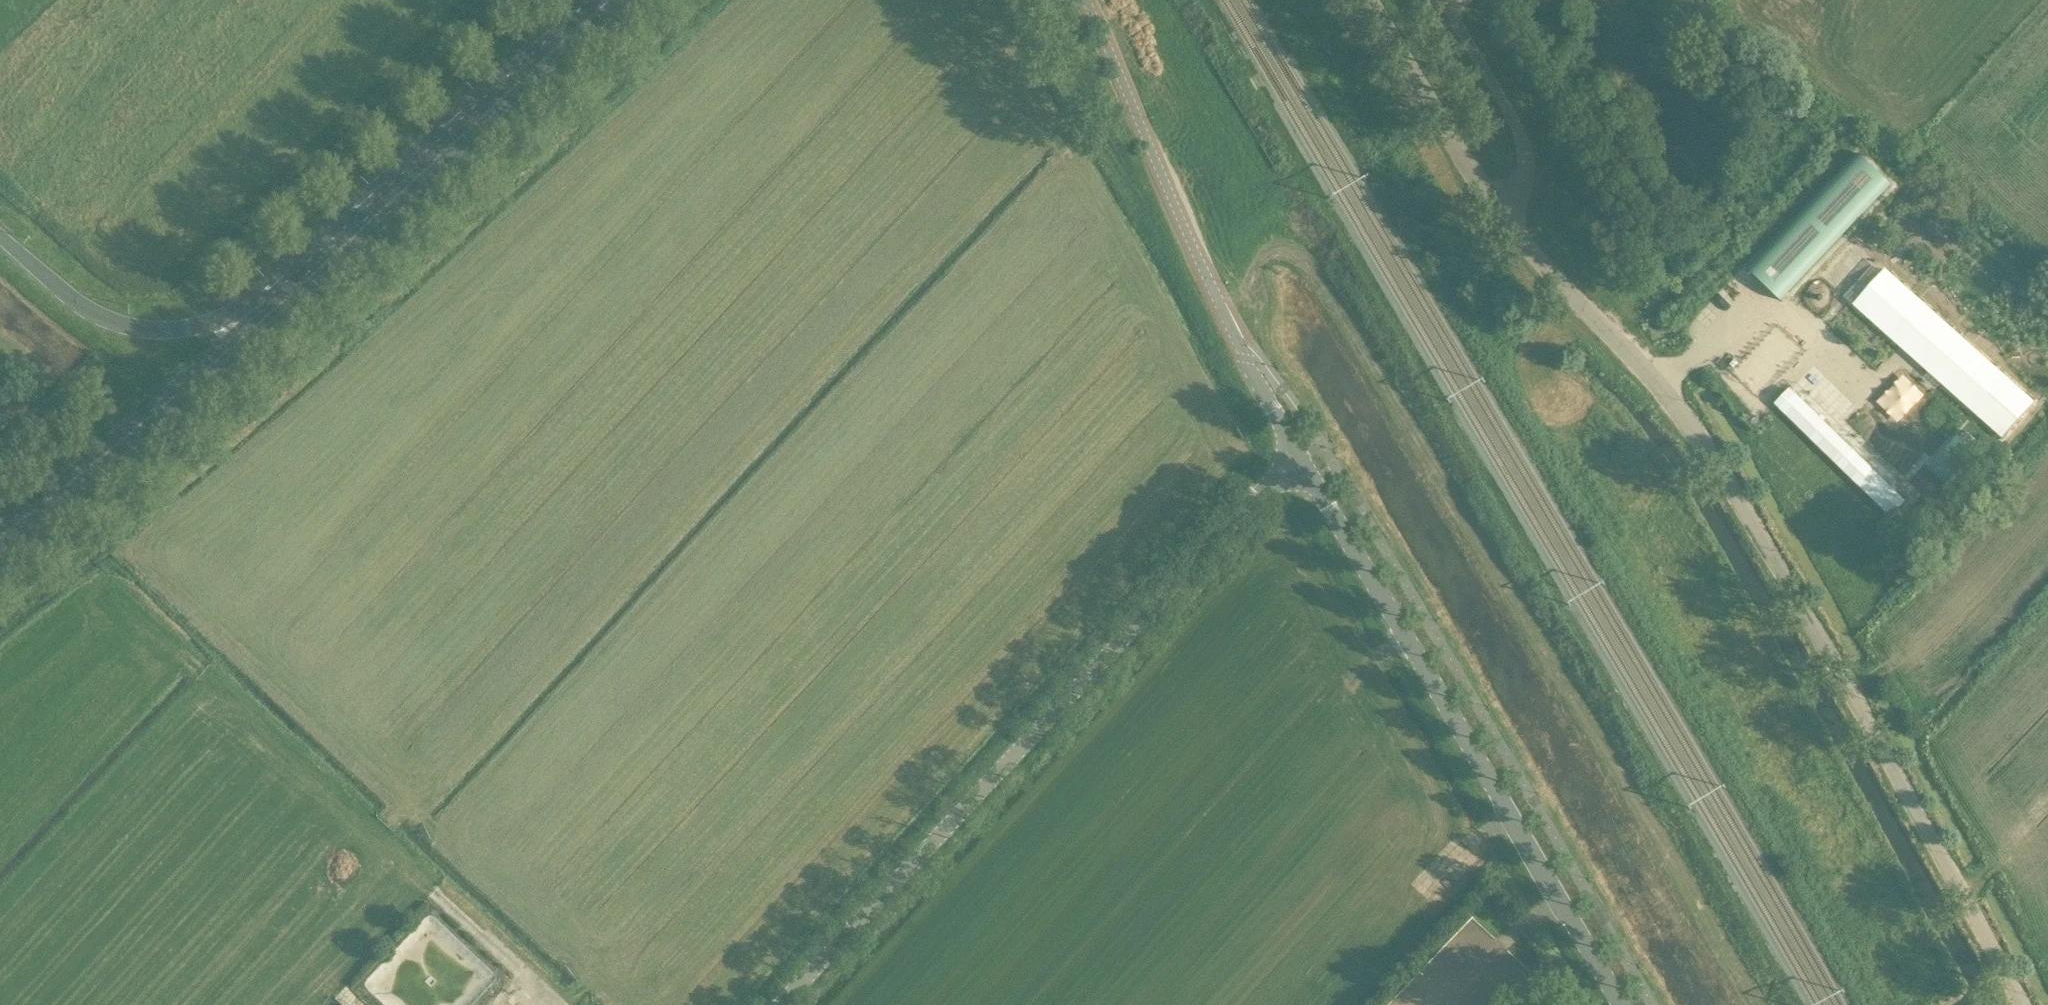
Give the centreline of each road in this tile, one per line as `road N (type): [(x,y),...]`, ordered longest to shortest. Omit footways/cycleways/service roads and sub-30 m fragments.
road 1 (unclassified): [(2025,1004),(1672,405),(1502,222),(1367,0)]
road 2 (unclassified): [(781,1004),(1265,492),(1304,471)]
road 3 (unclassified): [(1623,1004),(1304,471)]
road 4 (unclassified): [(1304,471),(1076,0)]
road 5 (primary): [(285,301),(609,0)]
road 6 (primary): [(0,528),(285,301)]
road 7 (primary): [(285,301),(185,329),(92,317),(0,235)]

